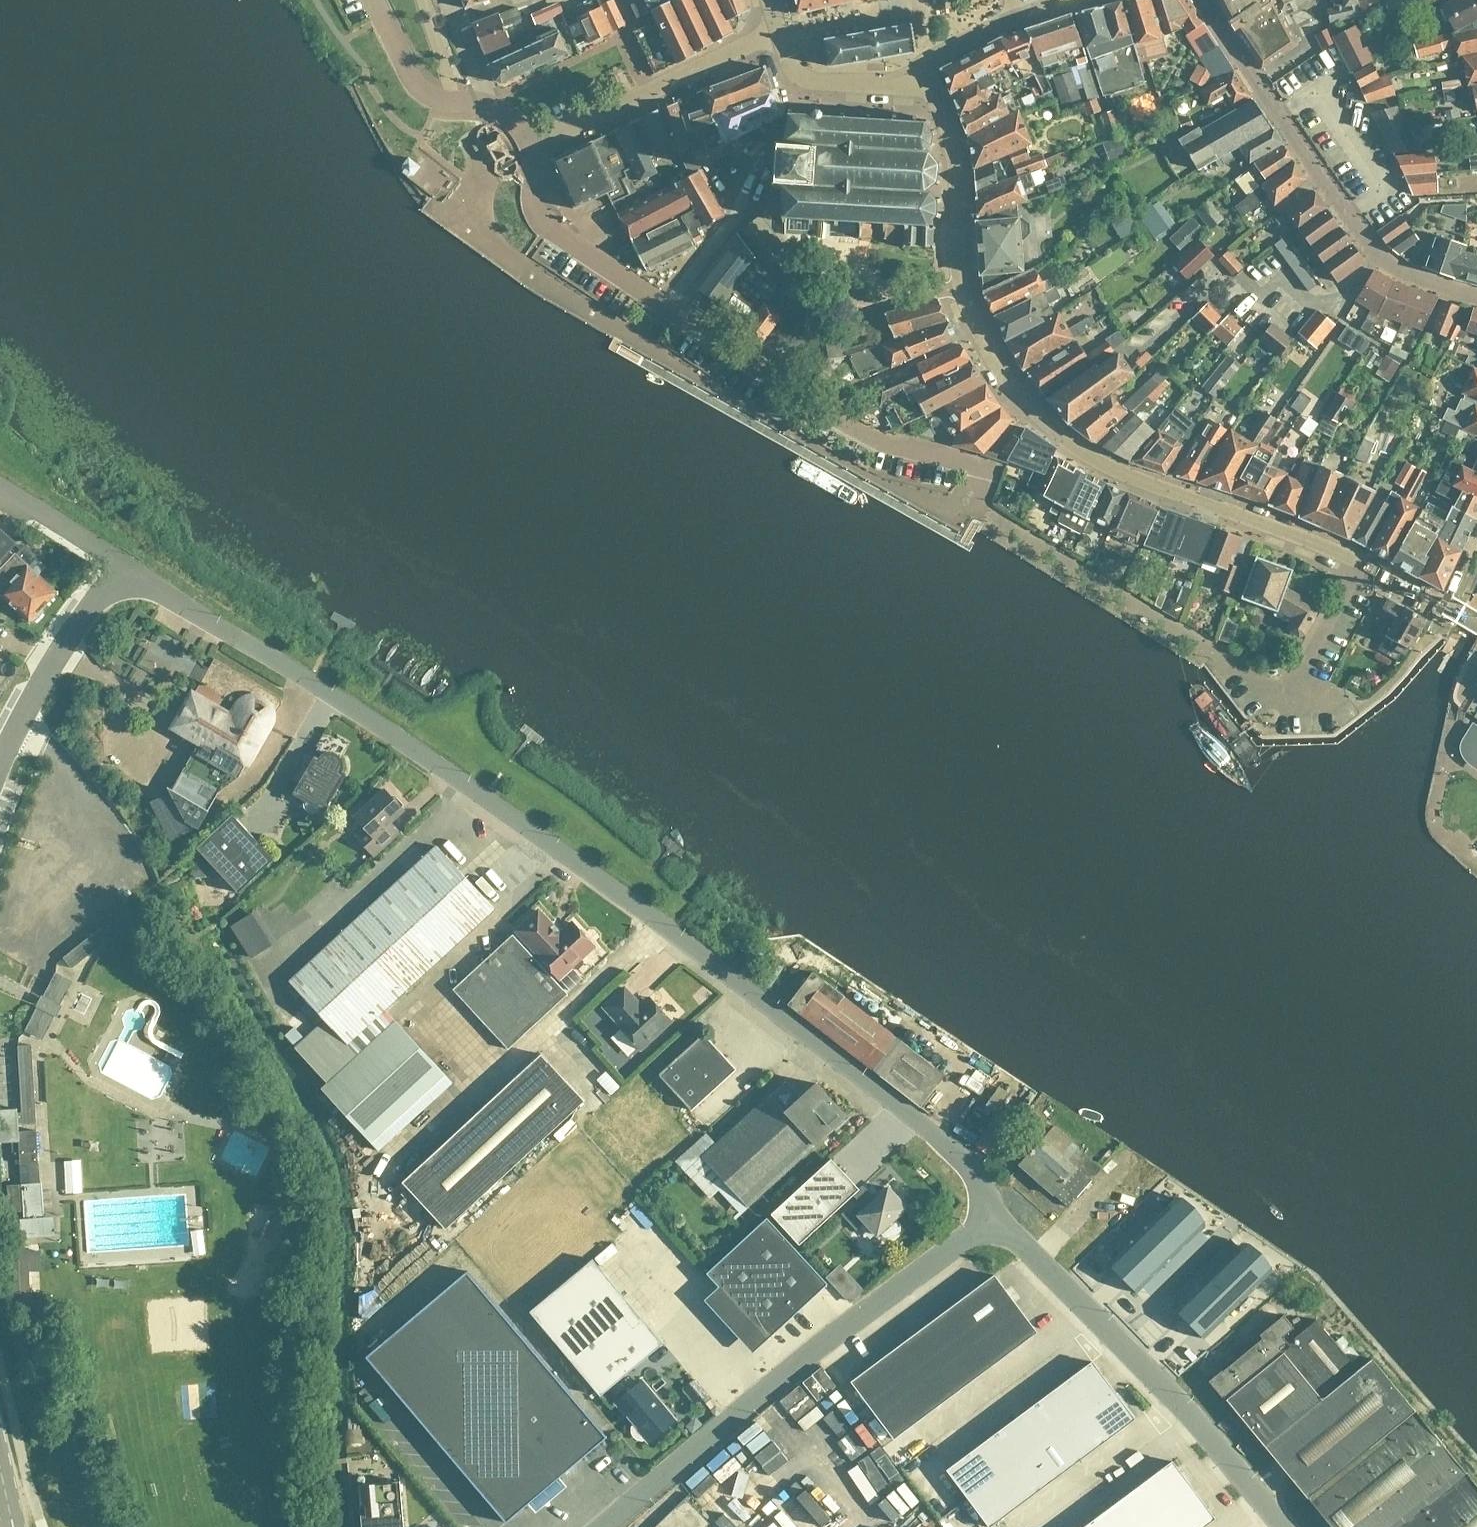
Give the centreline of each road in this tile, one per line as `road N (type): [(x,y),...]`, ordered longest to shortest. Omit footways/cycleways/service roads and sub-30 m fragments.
road 1 (unclassified): [(985,1231),(984,1192),(973,1169),(762,995),(319,690),(123,566)]
road 2 (tertiary): [(909,75),(928,93),(949,140),(955,248),(970,313),(1027,407),(1094,461),(1360,564)]
road 3 (unclassified): [(605,1526),(834,1333),(958,1241),(985,1231)]
road 4 (unclassified): [(1276,1526),(1165,1393),(1018,1240),(985,1231)]
road 5 (residential): [(1476,297),(1381,259),(1202,0)]
road 6 (residential): [(984,470),(840,422),(664,306)]
road 7 (residential): [(664,306),(737,212),(795,73)]
road 8 (unclassified): [(534,145),(776,33)]
road 9 (unclassified): [(0,765),(52,666),(123,566)]
road 10 (residential): [(664,306),(548,227),(536,202),(534,145)]
road 11 (residential): [(1285,693),(1360,564)]
road 12 (residential): [(776,33),(916,0)]
road 13 (unclassified): [(123,566),(0,493)]
road 14 (residential): [(454,104),(416,88),(374,0)]
road 15 (tertiary): [(909,75),(1015,17)]

